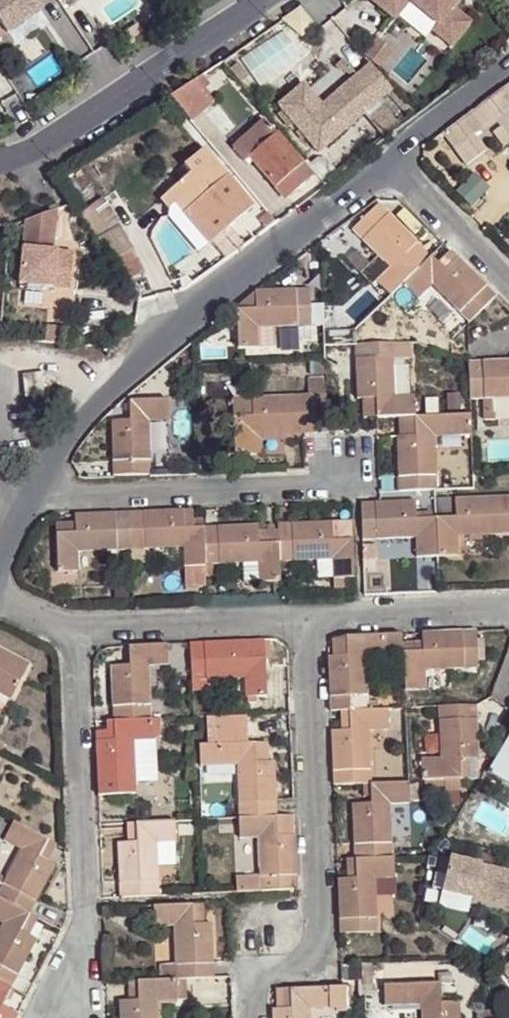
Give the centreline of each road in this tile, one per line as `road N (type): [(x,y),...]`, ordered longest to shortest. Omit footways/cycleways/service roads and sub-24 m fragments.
road 1 (residential): [(0,549),(104,393),(508,65)]
road 2 (residential): [(257,0),(0,161)]

